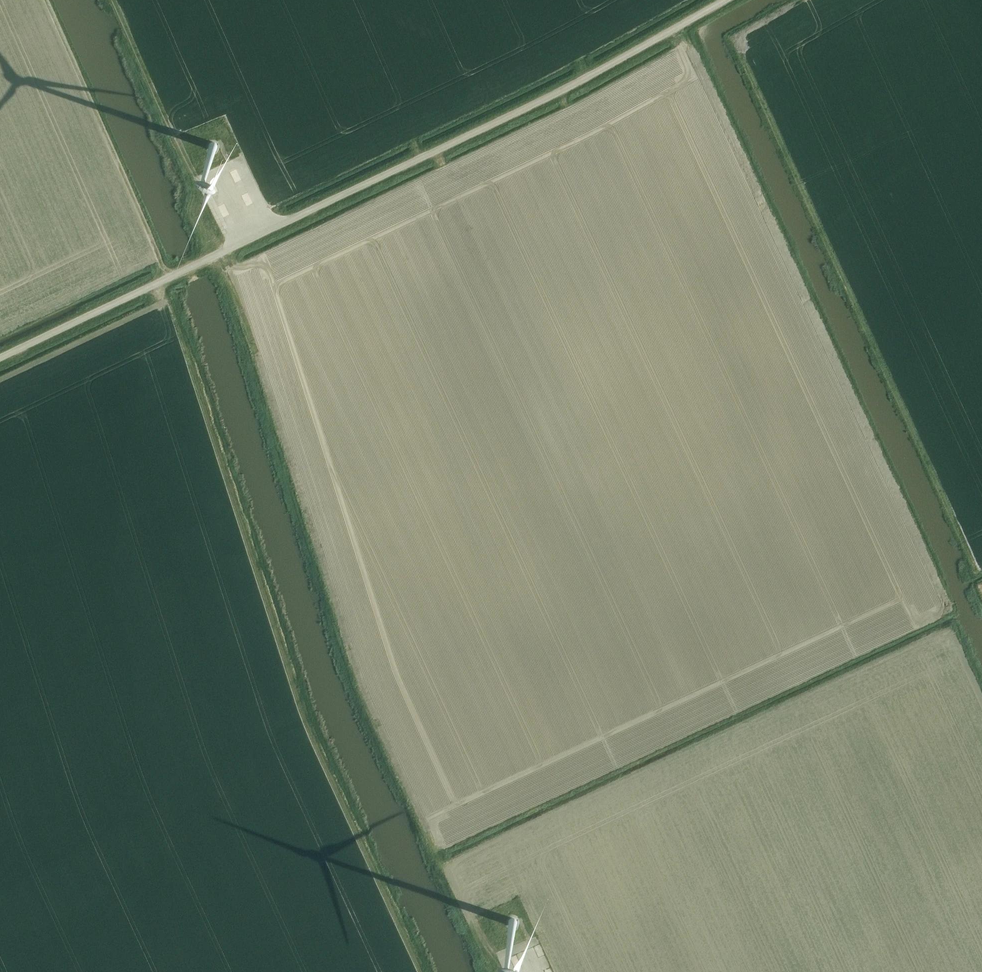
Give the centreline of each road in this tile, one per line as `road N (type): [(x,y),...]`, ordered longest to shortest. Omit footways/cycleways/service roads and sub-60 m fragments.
road 1 (unclassified): [(0,356),(555,93),(722,0)]

